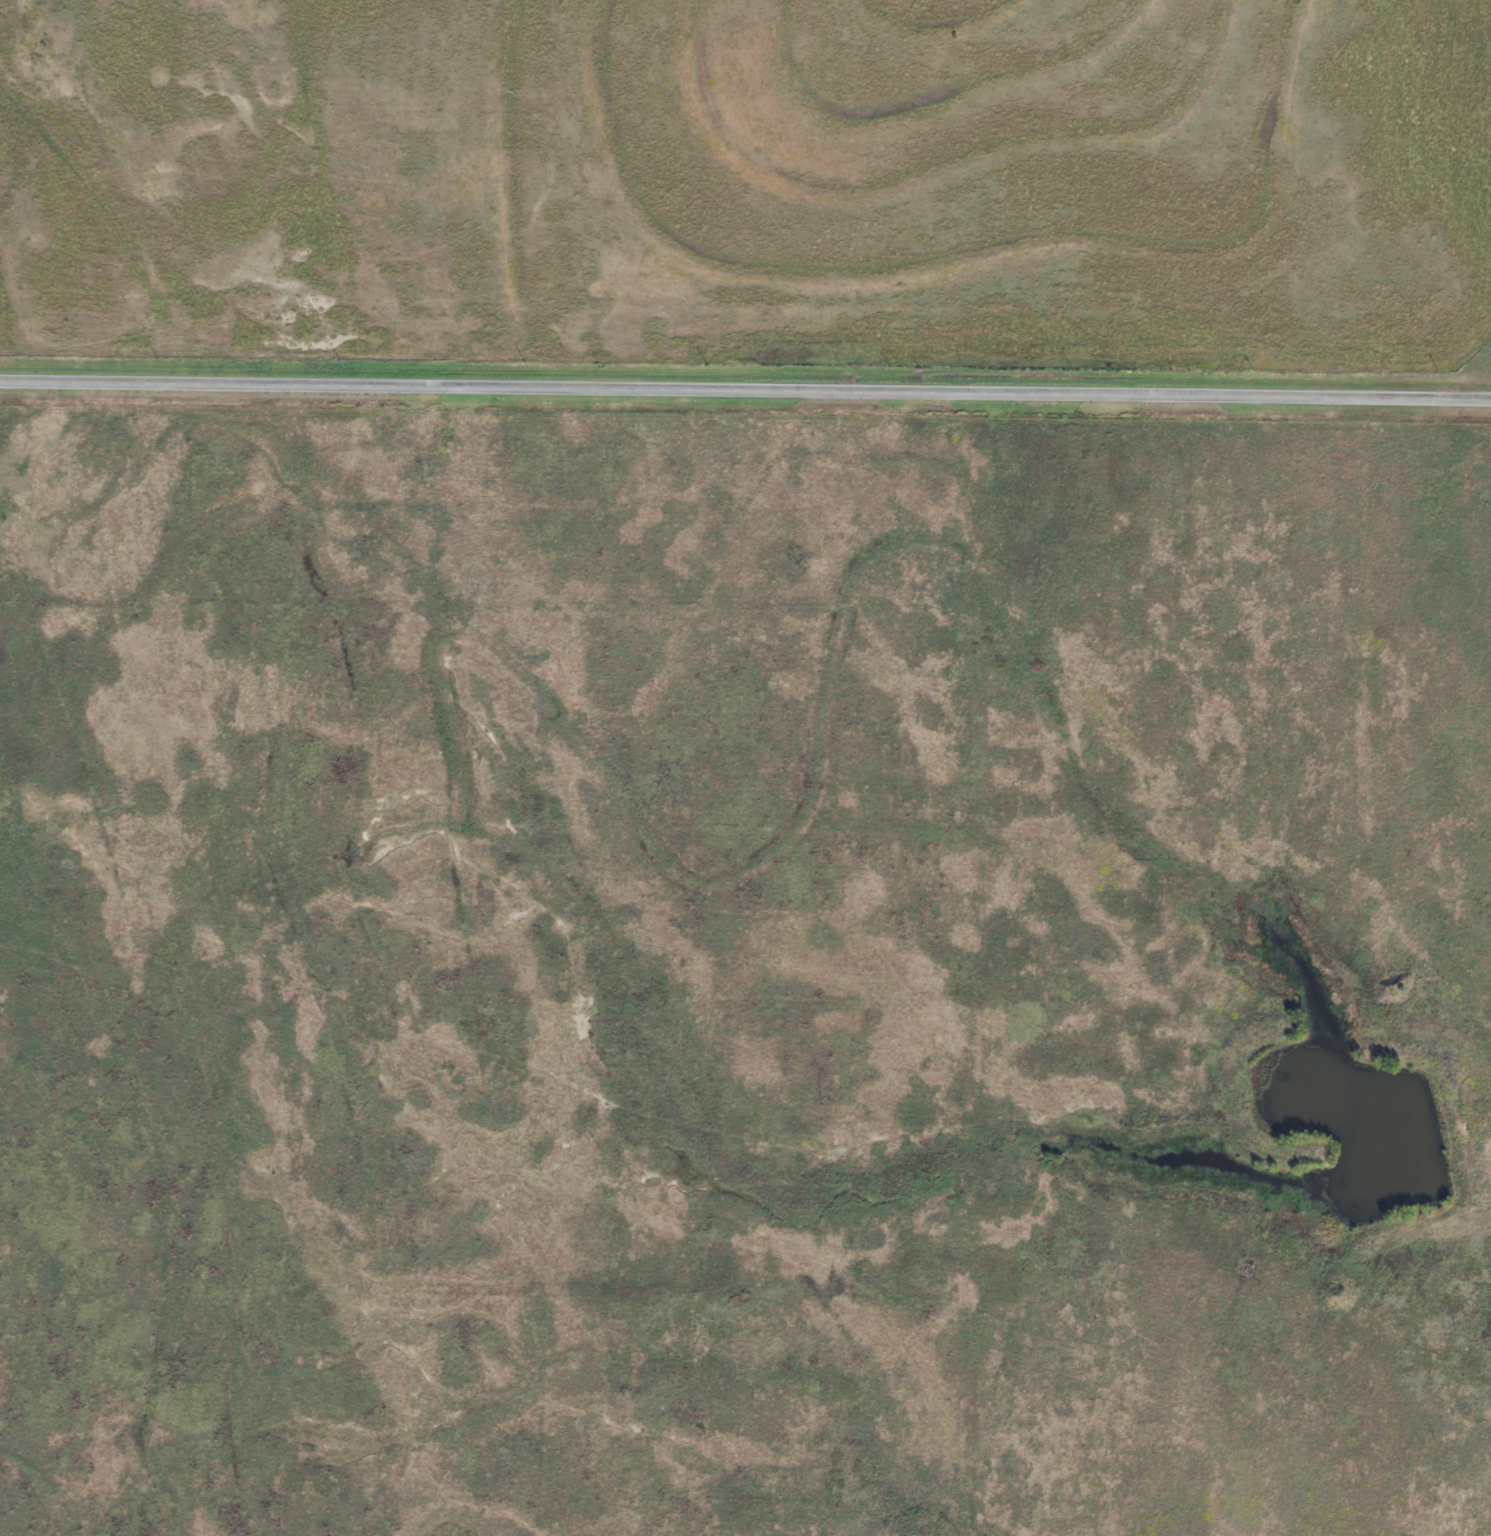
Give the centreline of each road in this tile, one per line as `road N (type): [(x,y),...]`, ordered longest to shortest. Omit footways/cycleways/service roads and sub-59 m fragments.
road 1 (secondary): [(1490,400),(0,382)]

